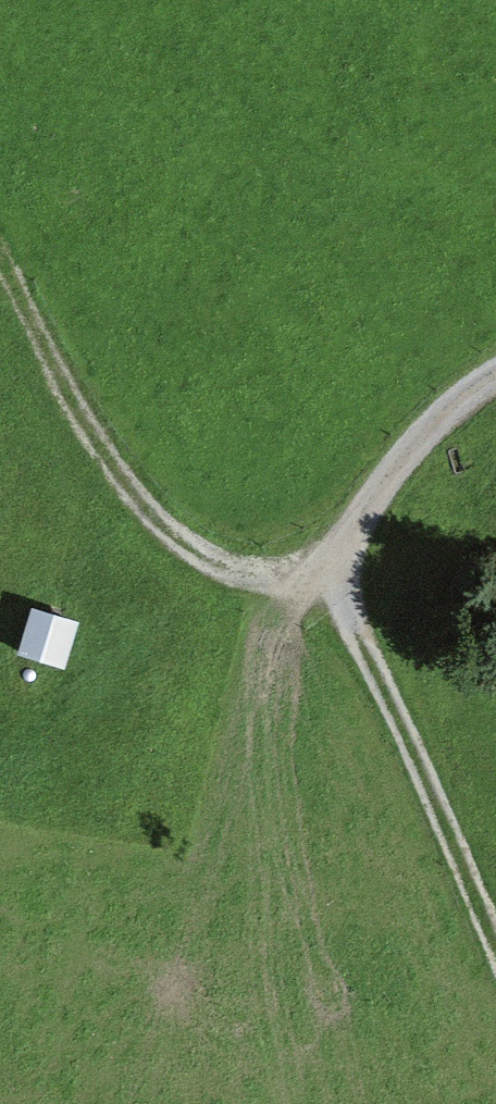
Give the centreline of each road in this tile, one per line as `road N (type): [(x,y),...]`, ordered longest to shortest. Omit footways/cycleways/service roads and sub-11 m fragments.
road 1 (track): [(0,251),(108,464),(160,520),(218,562),(267,572),(323,560),(428,413),(495,375)]
road 2 (track): [(495,933),(395,690),(323,560)]

